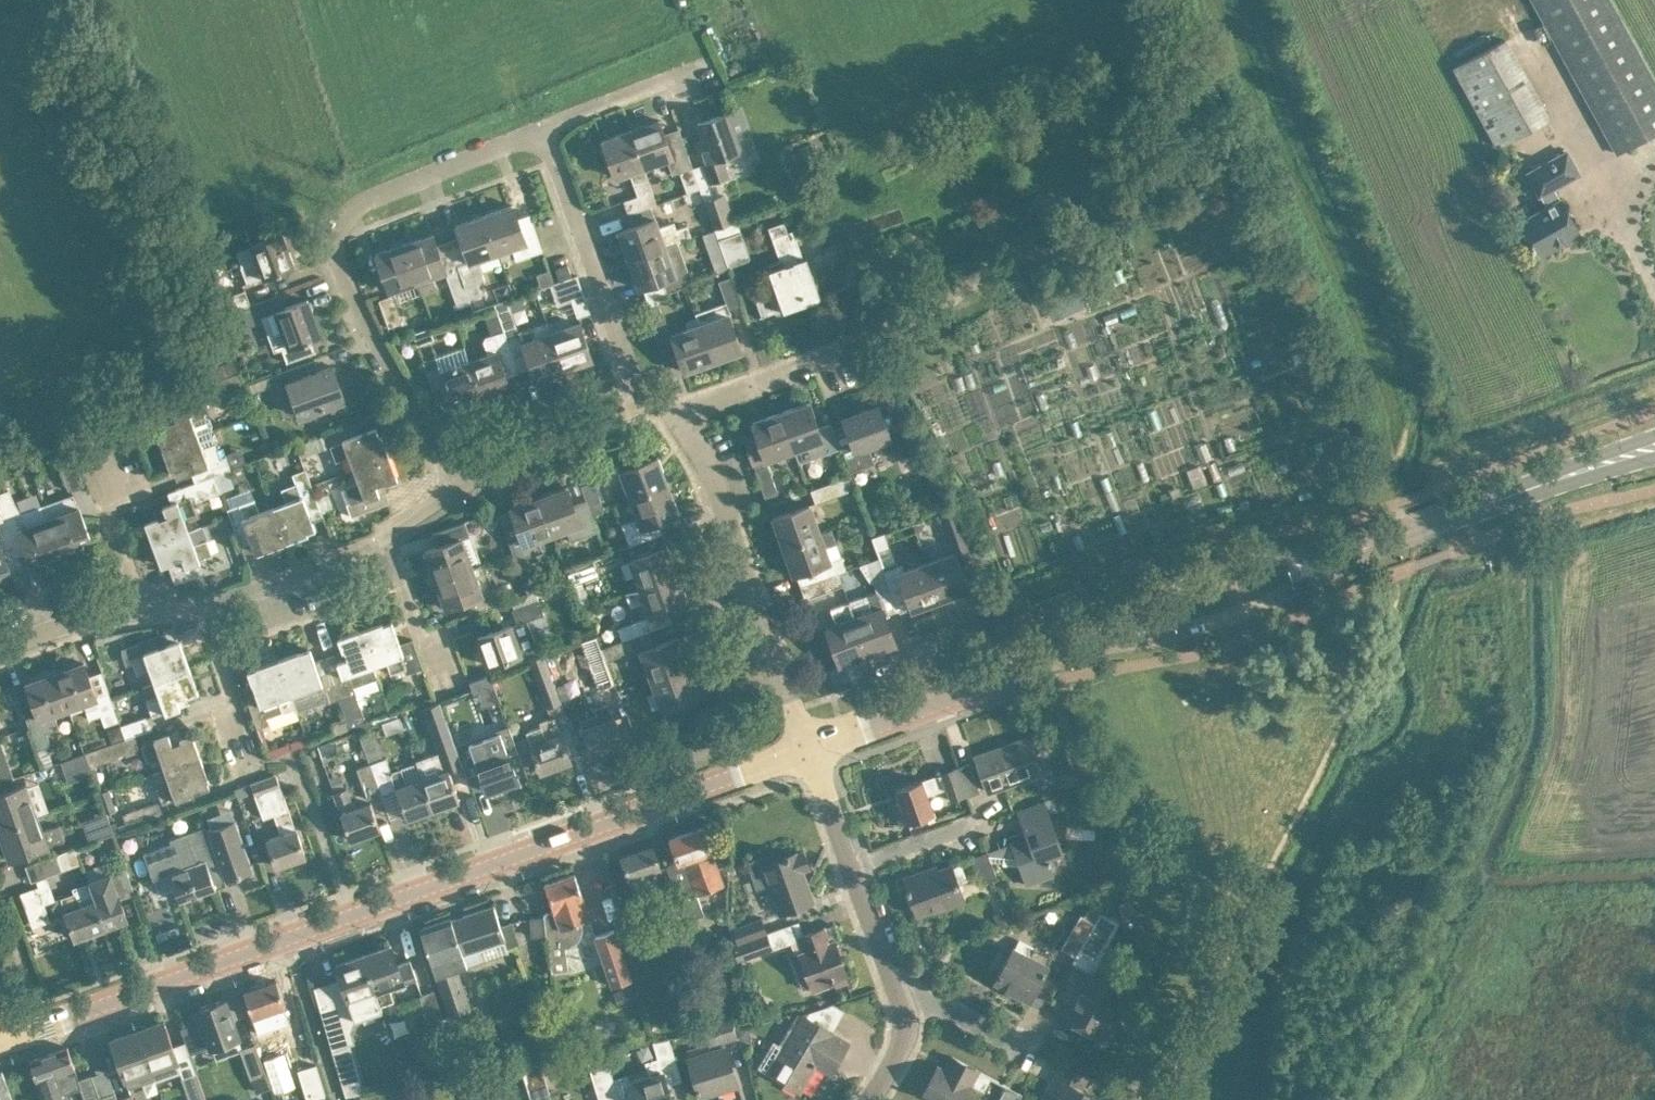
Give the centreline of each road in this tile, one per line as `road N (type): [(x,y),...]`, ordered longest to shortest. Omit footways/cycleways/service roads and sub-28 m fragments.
road 1 (tertiary): [(9,1038),(808,748)]
road 2 (residential): [(458,485),(372,336),(338,236),(357,206),(542,129)]
road 3 (unclassified): [(677,407),(938,308),(1021,249)]
road 4 (residential): [(808,748),(712,478),(677,407)]
road 5 (tertiary): [(1370,545),(1224,565),(1069,651)]
road 6 (tertiary): [(1069,651),(1092,653),(1241,612),(1370,545)]
road 7 (residential): [(641,400),(542,129)]
road 8 (tertiary): [(808,748),(1069,651)]
road 9 (residential): [(458,485),(641,400)]
road 10 (residential): [(202,611),(387,538)]
road 11 (unclassified): [(142,609),(107,511),(118,487),(98,429)]
road 12 (residential): [(542,129),(711,64)]
road 13 (unclassified): [(255,760),(202,611)]
road 14 (tertiary): [(1654,434),(1537,476),(1511,494)]
road 15 (tertiary): [(1370,545),(1511,494)]
road 16 (residential): [(0,650),(142,609)]
road 17 (tertiary): [(1511,494),(1654,457)]
road 18 (unclassified): [(899,1001),(943,1006),(1034,1052)]
road 19 (unclassified): [(899,1001),(851,869)]
road 20 (unclassified): [(434,666),(387,538)]
road 21 (unclassified): [(851,869),(974,826)]
road 22 (unclassified): [(851,869),(808,748)]

